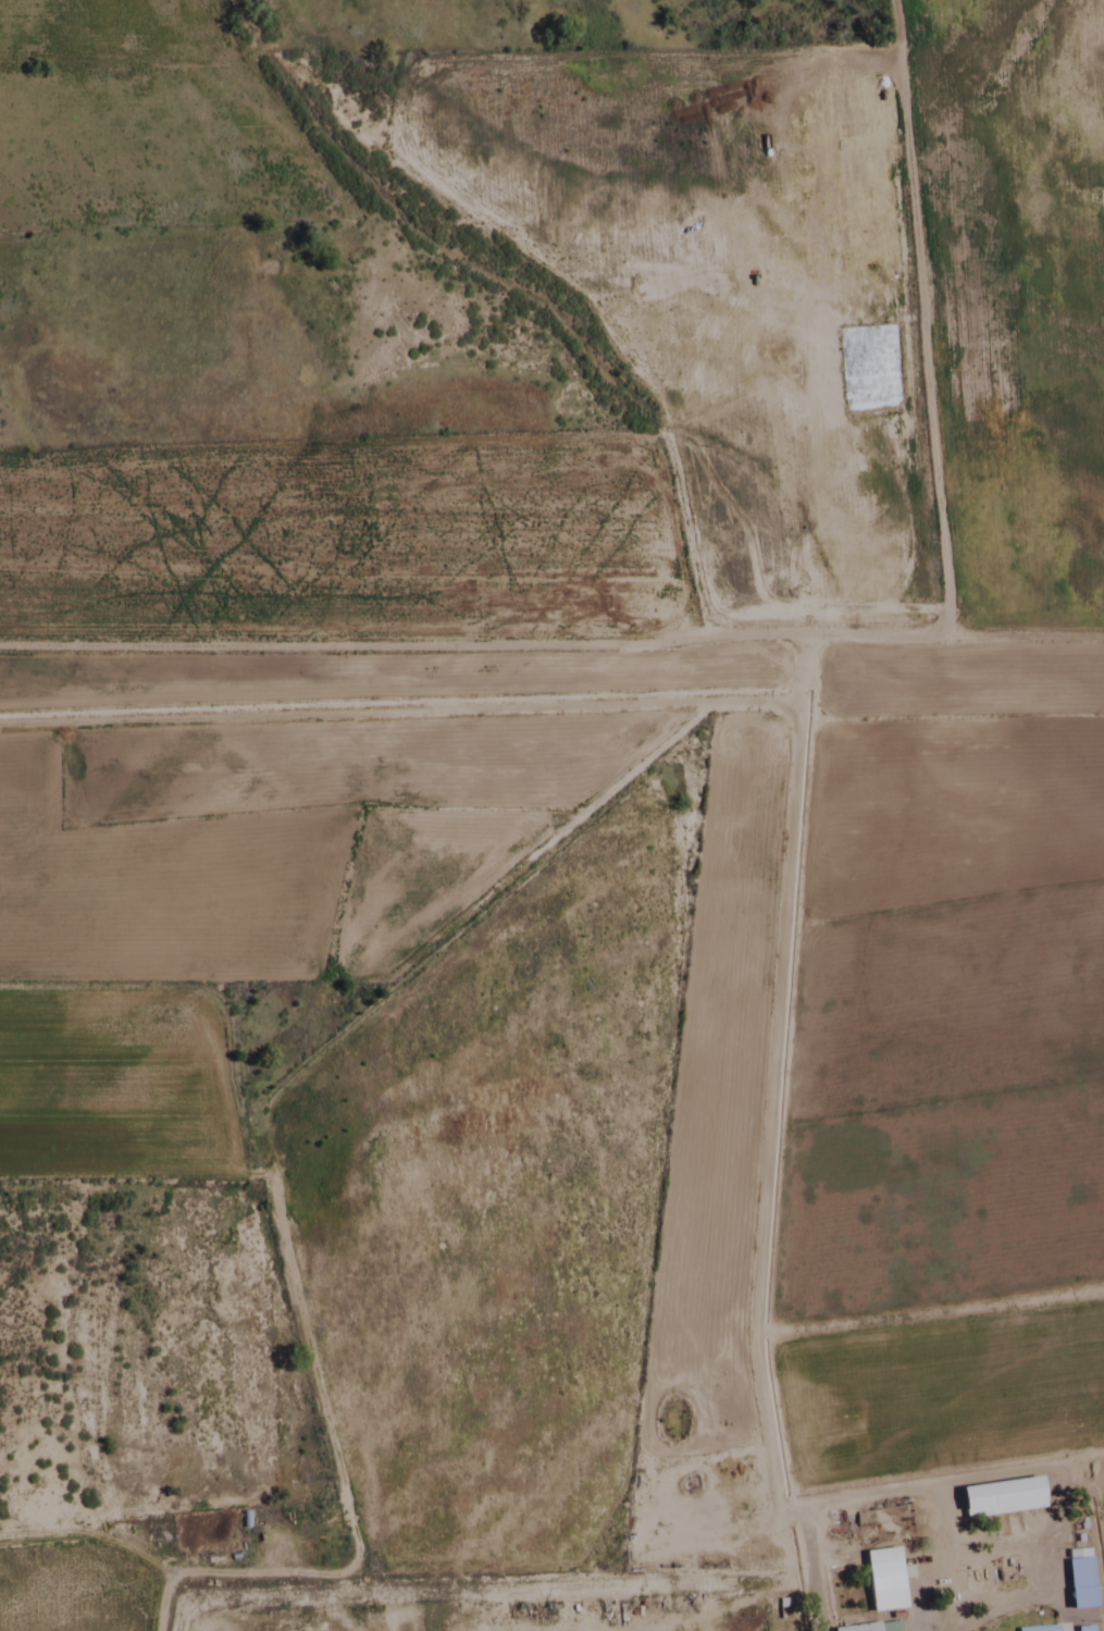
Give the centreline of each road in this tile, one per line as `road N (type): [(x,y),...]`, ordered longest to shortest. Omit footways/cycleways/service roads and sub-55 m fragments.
road 1 (track): [(1103,1459),(770,1509),(748,1340),(789,703),(0,724)]
road 2 (track): [(0,645),(1103,638)]
road 3 (track): [(748,1340),(1103,1291)]

